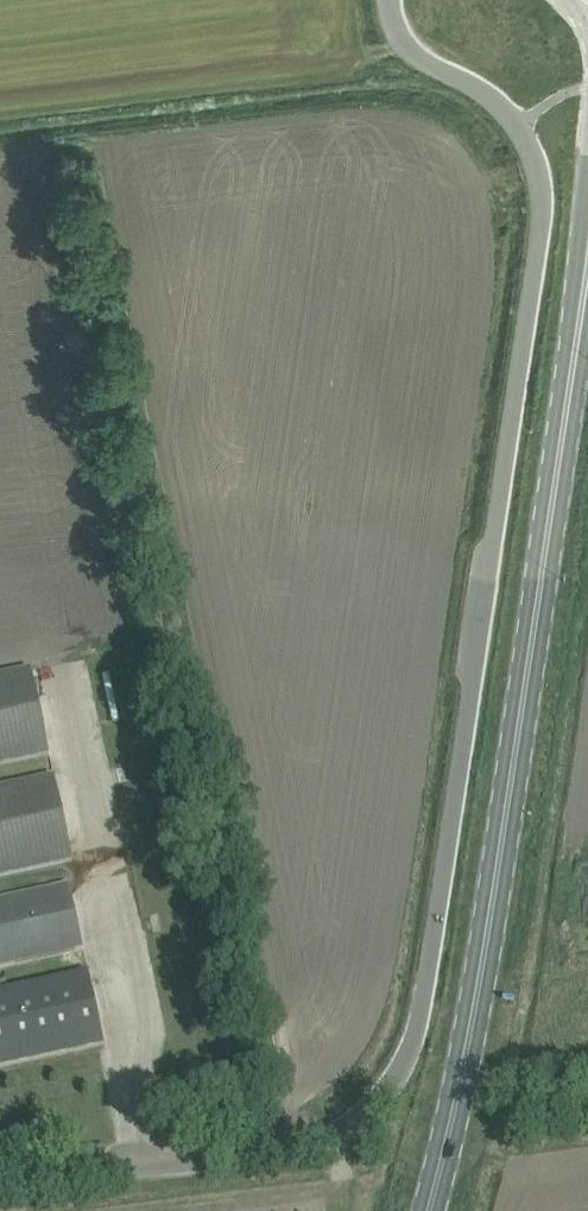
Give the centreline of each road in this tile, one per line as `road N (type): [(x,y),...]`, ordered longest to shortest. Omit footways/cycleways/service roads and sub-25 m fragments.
road 1 (unclassified): [(388,0),(397,35),(411,51),(484,93),(519,125),(541,181),(542,218),(413,1041),(396,1077),(357,1120),(266,1153)]
road 2 (secondary): [(587,270),(491,914),(428,1210)]
road 3 (unclassified): [(0,1186),(266,1153)]

